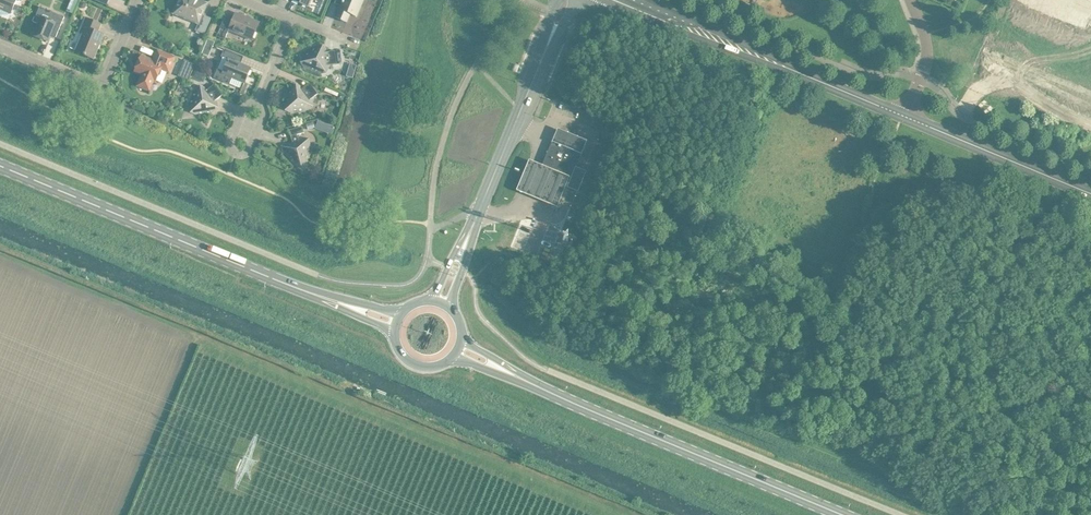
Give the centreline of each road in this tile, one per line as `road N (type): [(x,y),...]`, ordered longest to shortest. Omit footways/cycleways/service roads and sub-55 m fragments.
road 1 (primary): [(846,514),(503,371)]
road 2 (primary): [(343,304),(0,164)]
road 3 (tertiary): [(679,23),(906,116)]
road 4 (tertiary): [(465,243),(552,35)]
road 5 (residential): [(0,47),(104,88),(142,0)]
road 6 (tertiary): [(906,116),(1090,189)]
road 7 (residential): [(906,116),(925,54),(911,0)]
road 8 (residential): [(258,99),(265,117),(245,155),(230,139),(245,107)]

